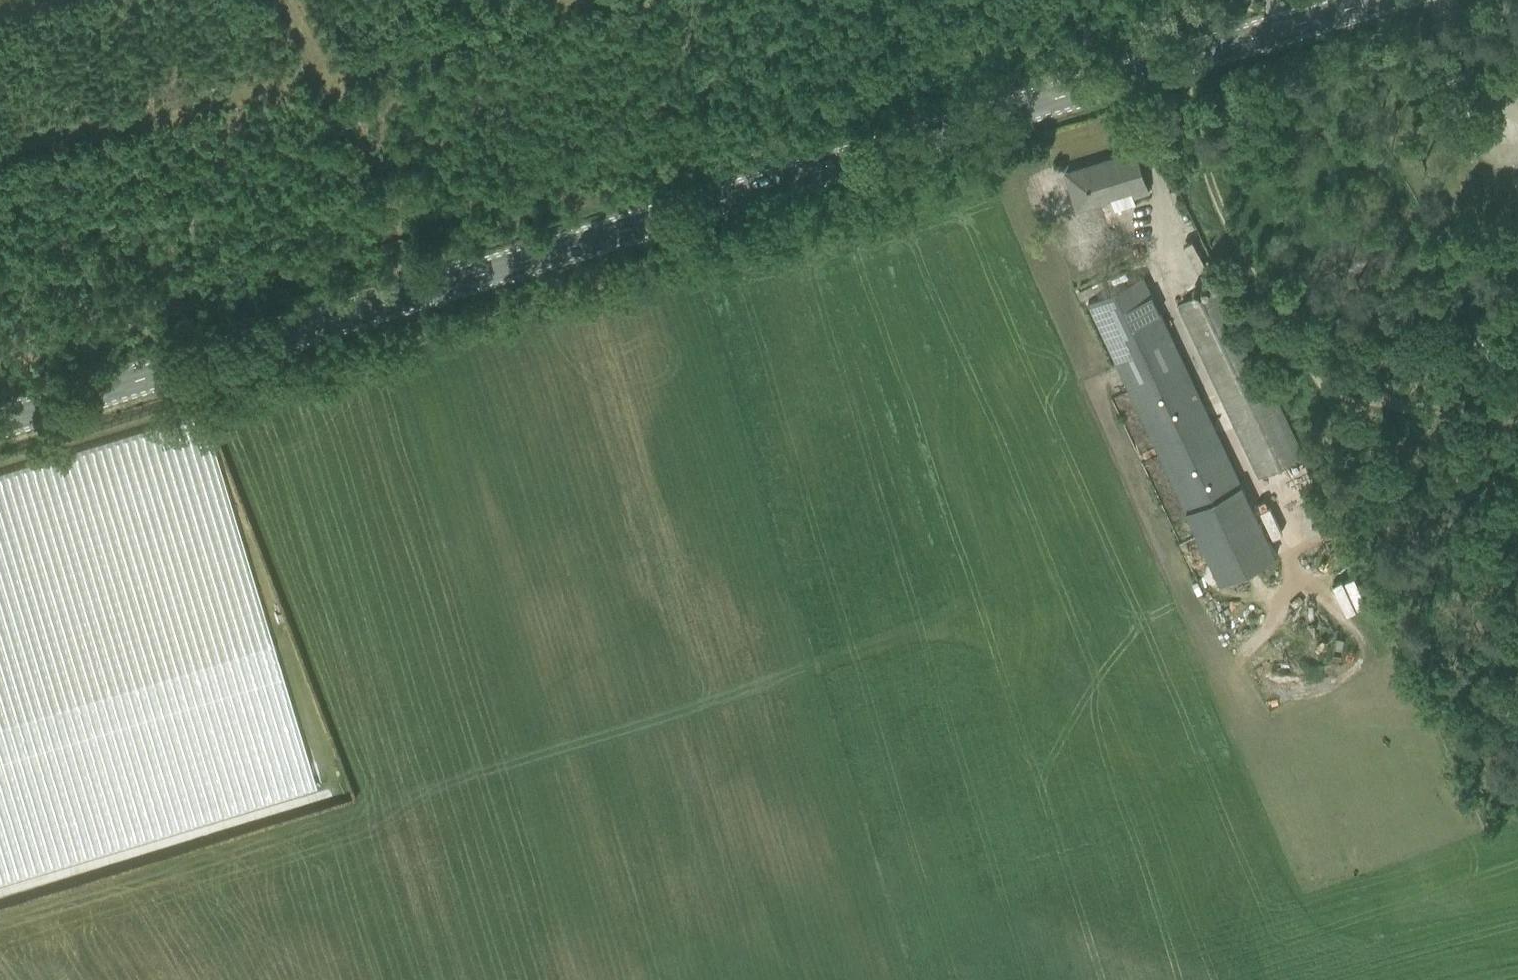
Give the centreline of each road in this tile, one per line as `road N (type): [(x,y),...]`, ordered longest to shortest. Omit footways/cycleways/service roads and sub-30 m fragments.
road 1 (secondary): [(1376,0),(0,421)]

